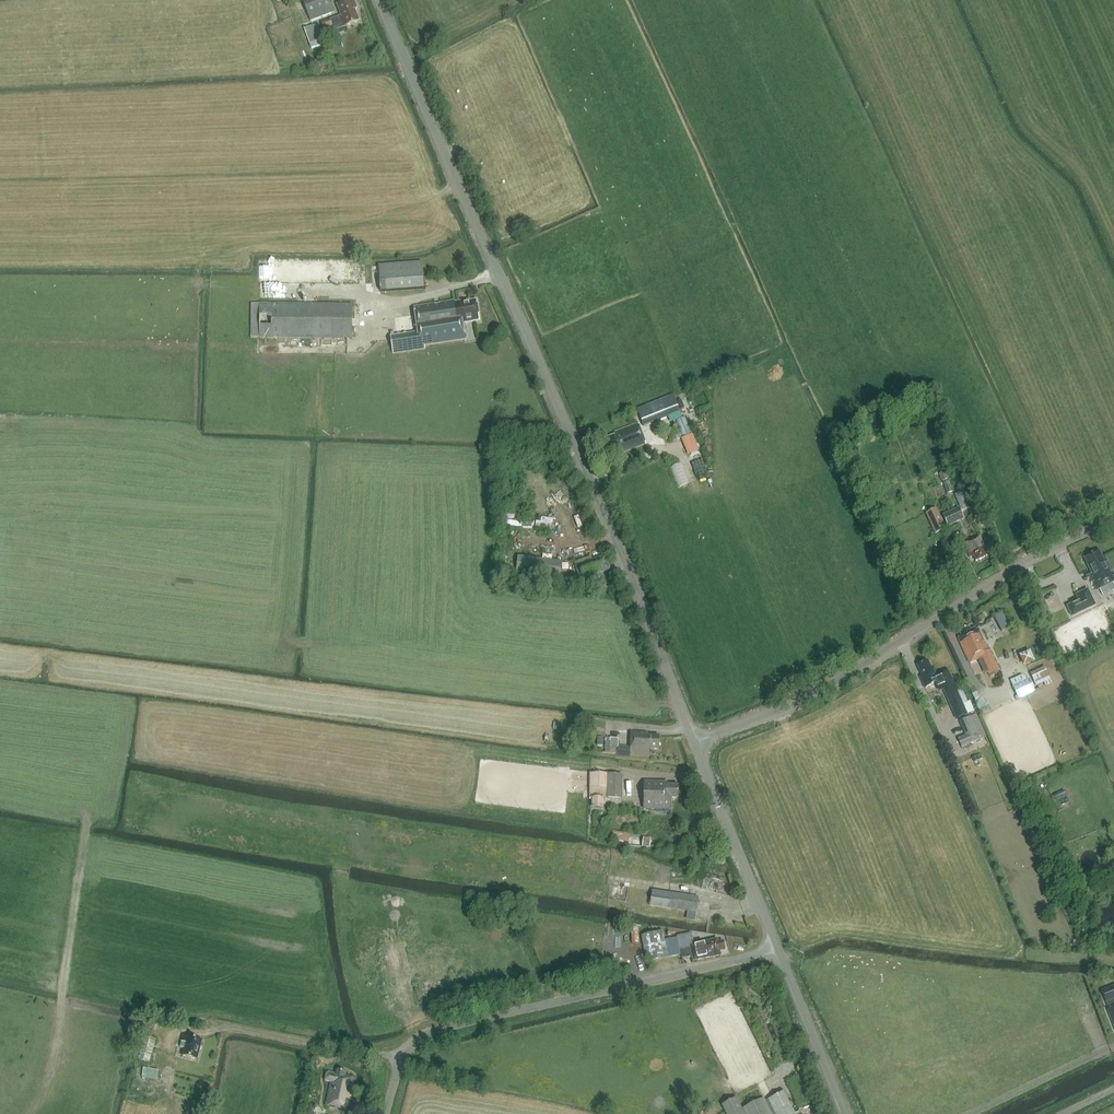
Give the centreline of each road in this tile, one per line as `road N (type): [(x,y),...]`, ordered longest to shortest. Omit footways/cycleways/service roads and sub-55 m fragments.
road 1 (tertiary): [(694,741),(599,499),(380,0)]
road 2 (unclassified): [(694,741),(821,691),(1021,565),(1113,522)]
road 3 (unclassified): [(385,1113),(402,1057),(436,1030),(777,947)]
road 4 (tertiary): [(777,947),(694,741)]
road 5 (tertiary): [(845,1113),(777,947)]

